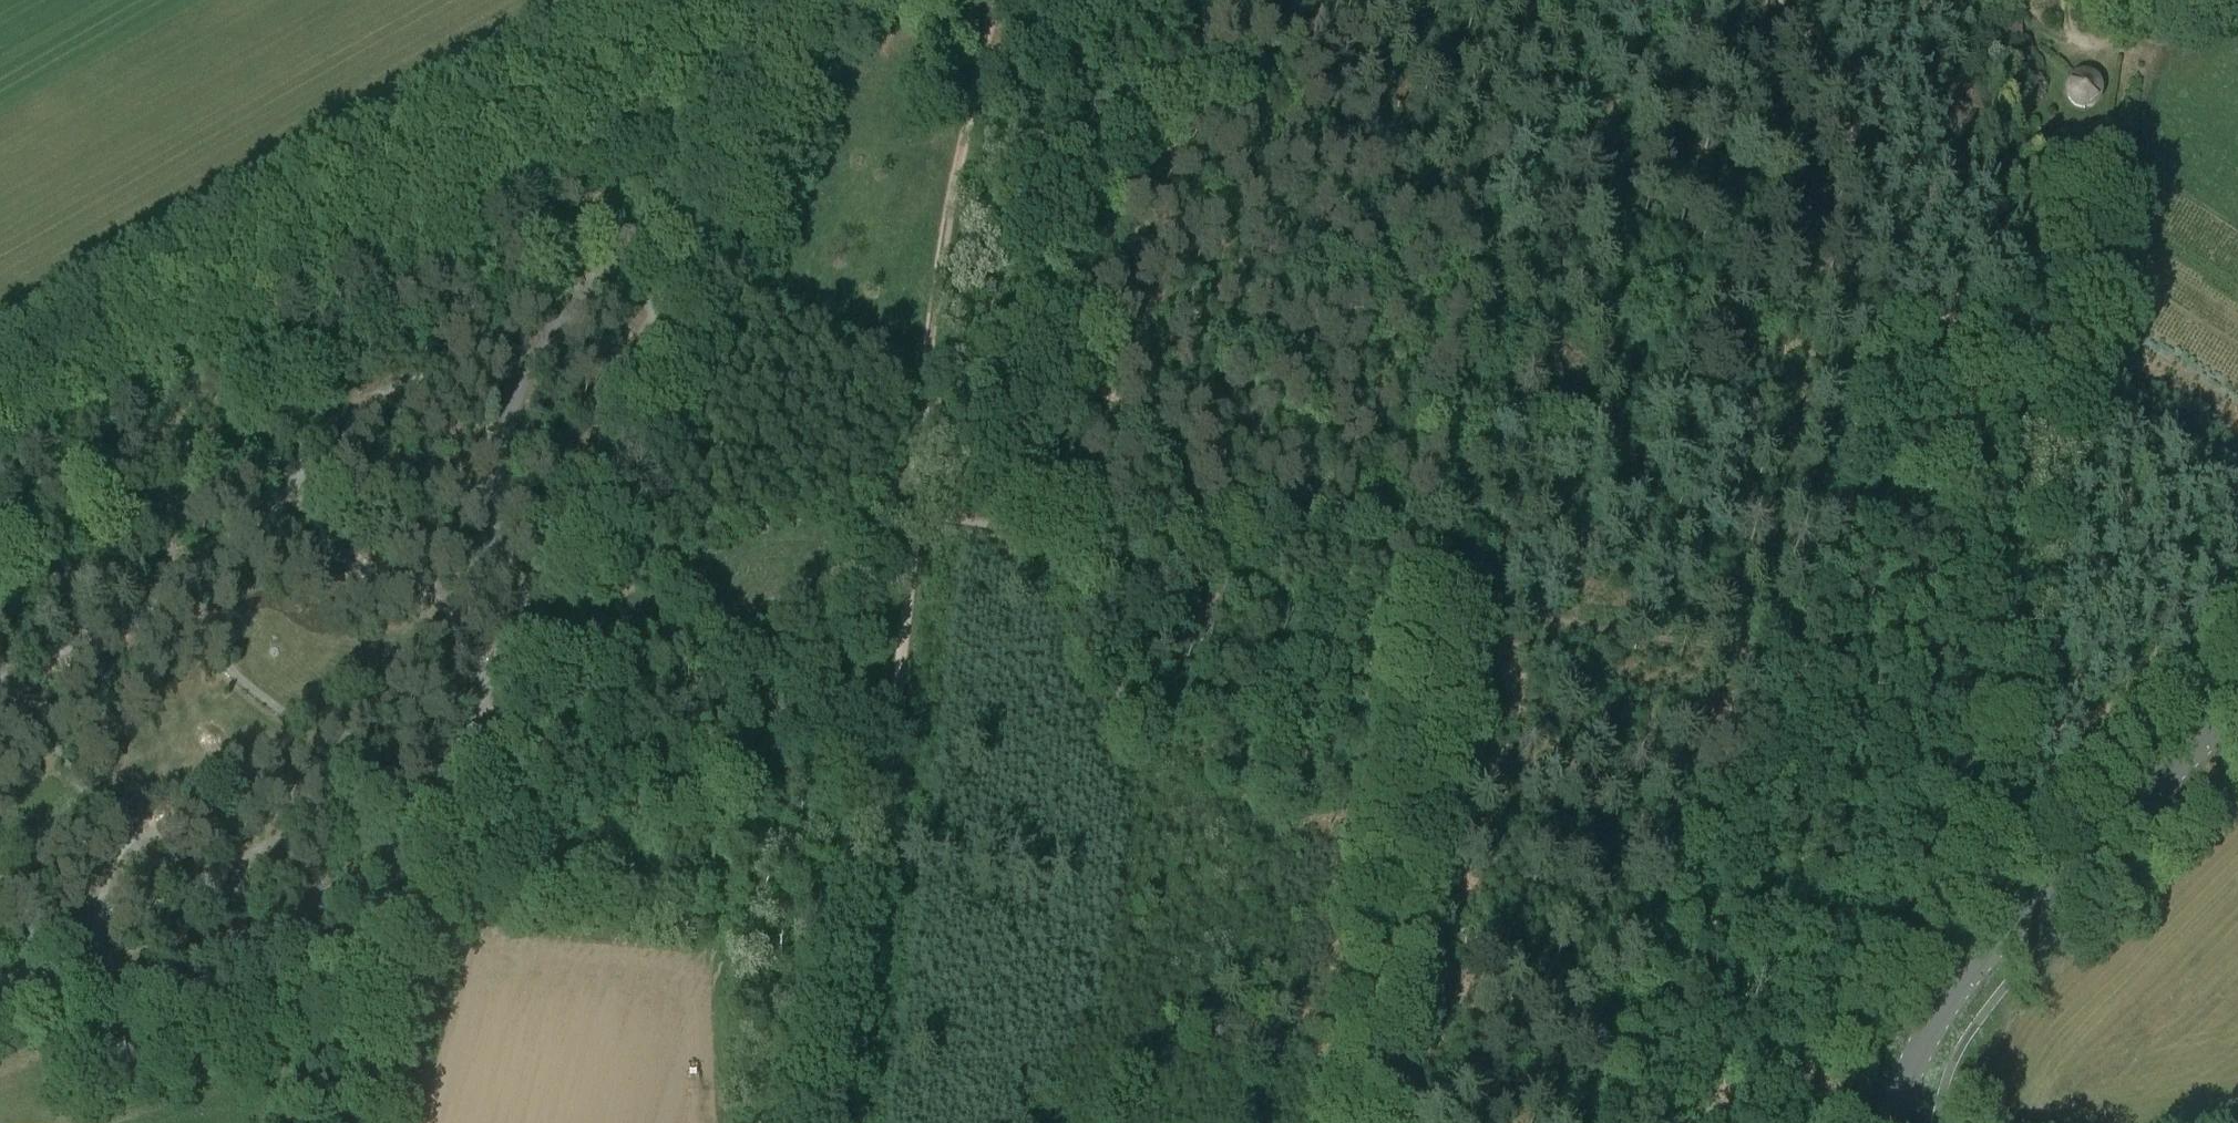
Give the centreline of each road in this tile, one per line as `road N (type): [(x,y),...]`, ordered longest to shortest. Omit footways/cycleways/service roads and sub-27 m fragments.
road 1 (track): [(1729,0),(1548,182),(1501,256),(1358,1122)]
road 2 (track): [(837,1122),(914,515)]
road 3 (secondary): [(1893,1122),(1940,1014),(1998,937),(2237,707)]
road 4 (track): [(914,515),(936,287),(993,0)]

